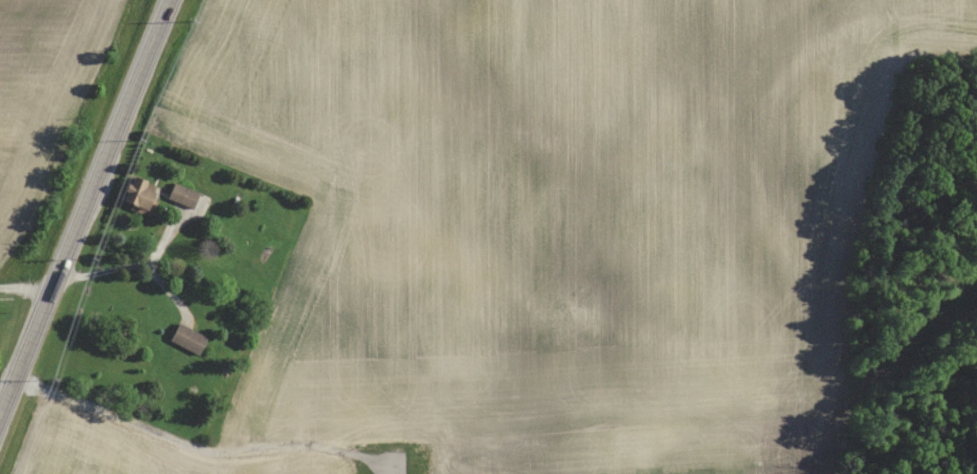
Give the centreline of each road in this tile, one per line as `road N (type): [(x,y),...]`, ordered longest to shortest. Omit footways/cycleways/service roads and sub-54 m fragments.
road 1 (primary): [(0,436),(178,0)]

